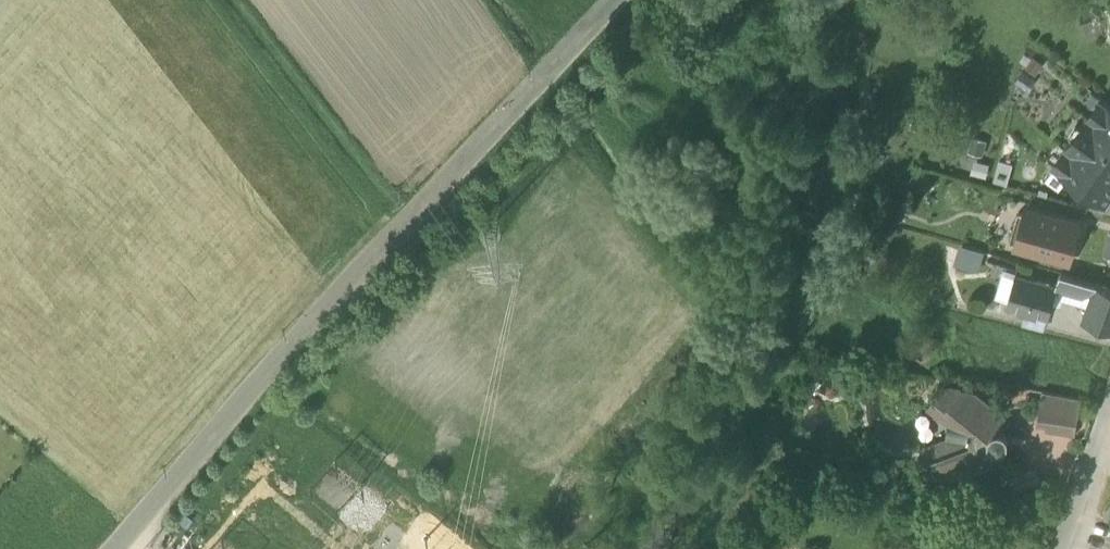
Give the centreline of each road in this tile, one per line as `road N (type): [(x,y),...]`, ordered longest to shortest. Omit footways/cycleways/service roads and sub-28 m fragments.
road 1 (residential): [(612,0),(250,385),(114,548)]
road 2 (residential): [(1057,548),(1109,388)]

